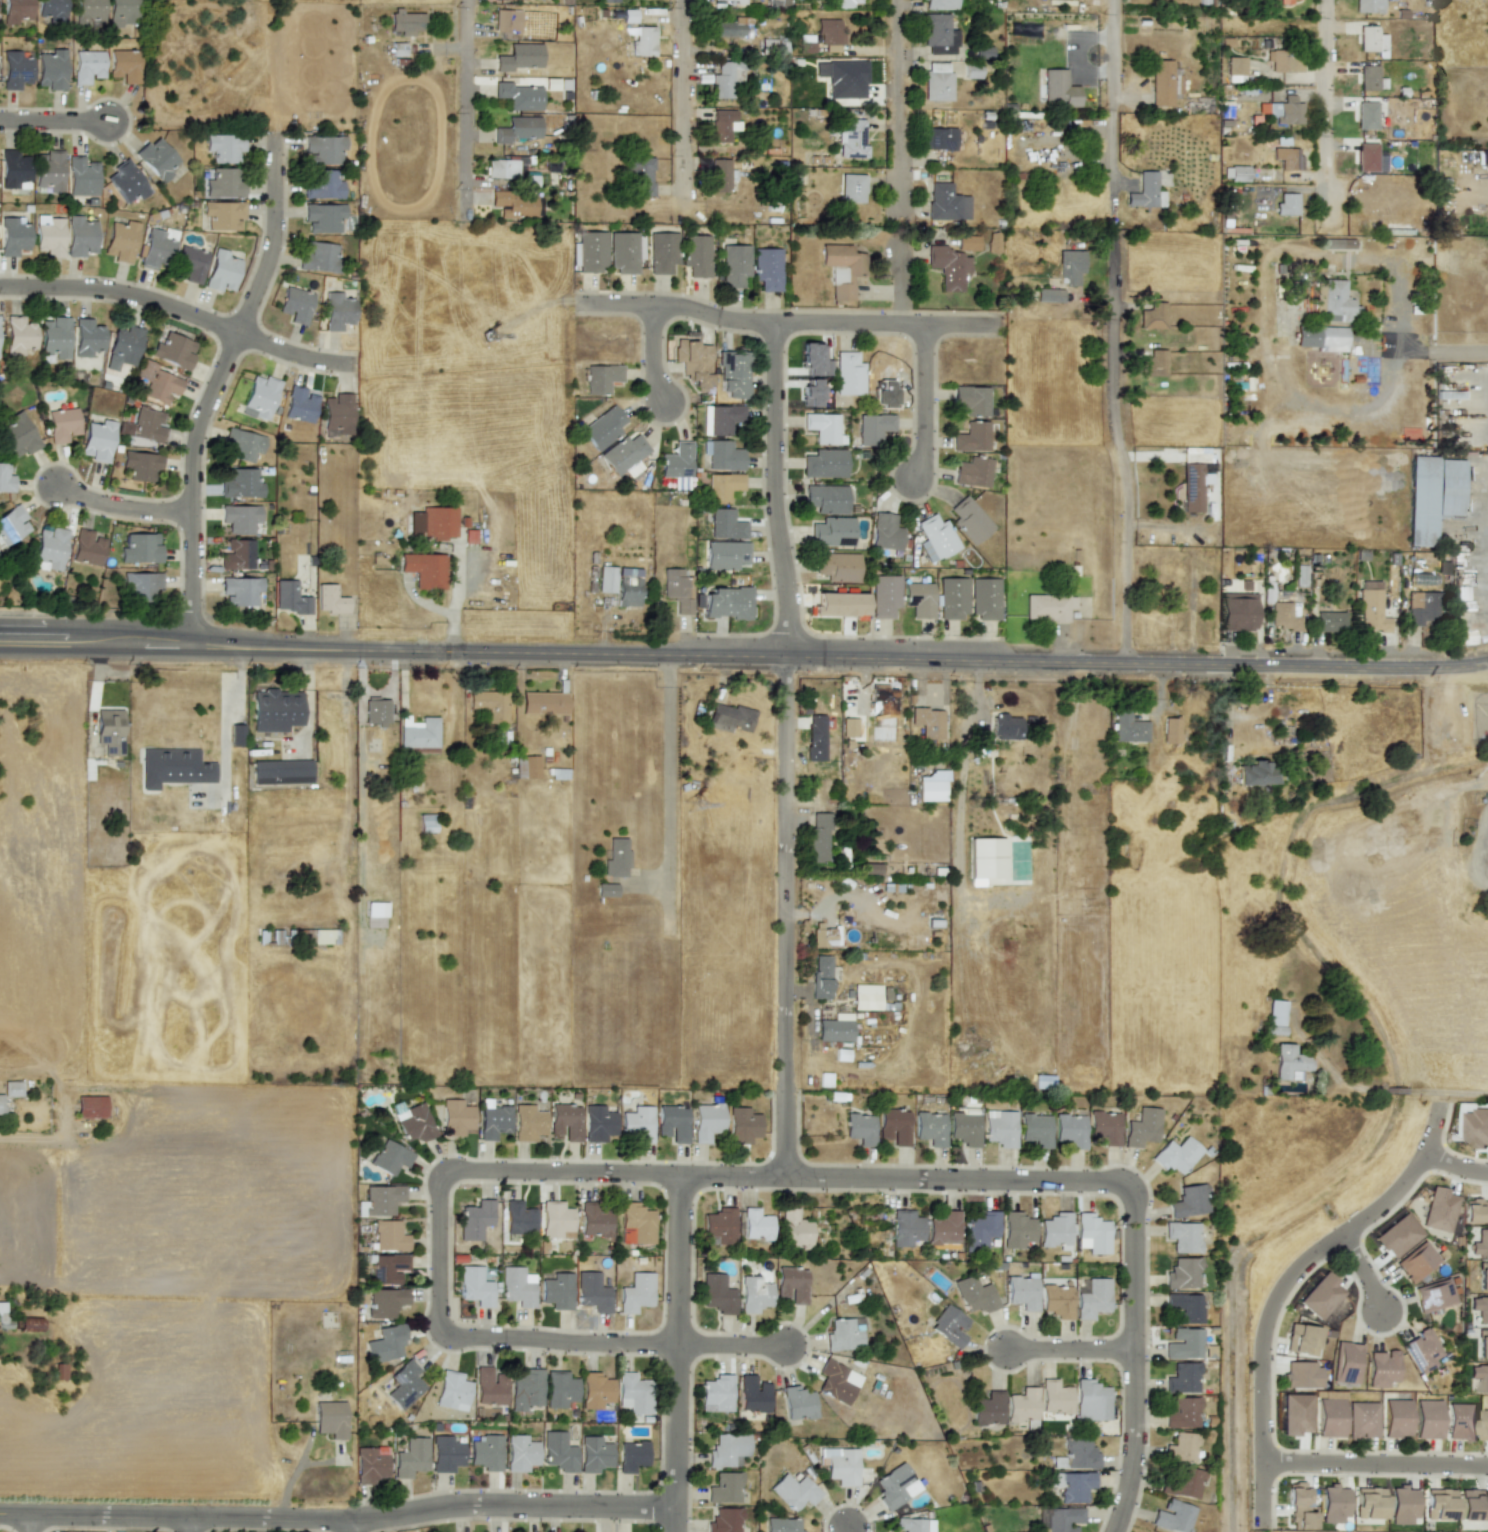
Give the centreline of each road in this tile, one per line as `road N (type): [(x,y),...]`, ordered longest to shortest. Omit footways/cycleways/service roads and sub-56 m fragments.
road 1 (tertiary): [(192,646),(1129,668),(1487,664)]
road 2 (residential): [(783,1177),(789,661),(776,503),(775,324)]
road 3 (residential): [(1134,1183),(439,1169)]
road 4 (residential): [(0,1511),(382,1517),(481,1507),(675,1510)]
road 5 (residential): [(192,646),(193,450),(271,258),(275,133)]
road 6 (residential): [(1439,1107),(1428,1152),(1402,1187),(1308,1258),(1277,1294),(1263,1337),(1262,1525)]
road 7 (residential): [(575,305),(674,308),(738,323),(1004,328)]
road 8 (residential): [(1111,245),(1111,422),(1128,480),(1129,668)]
road 9 (residential): [(439,1169),(439,1337),(677,1344)]
road 10 (residential): [(0,292),(112,296),(307,363),(358,368)]
road 11 (residential): [(680,1174),(675,1531)]
road 12 (residential): [(1134,1183),(1135,1437),(1115,1531)]
road 13 (residential): [(1327,239),(1329,0)]
road 14 (residential): [(897,230),(898,0)]
road 15 (residential): [(685,227),(683,0)]
road 16 (residential): [(1262,1461),(1487,1464)]
road 17 (residential): [(467,225),(466,0)]
road 18 (tertiary): [(0,643),(192,646)]
road 19 (residential): [(927,327),(927,440),(915,481)]
road 20 (residential): [(192,510),(103,504),(55,486)]
road 21 (residential): [(1135,1349),(1007,1350)]

